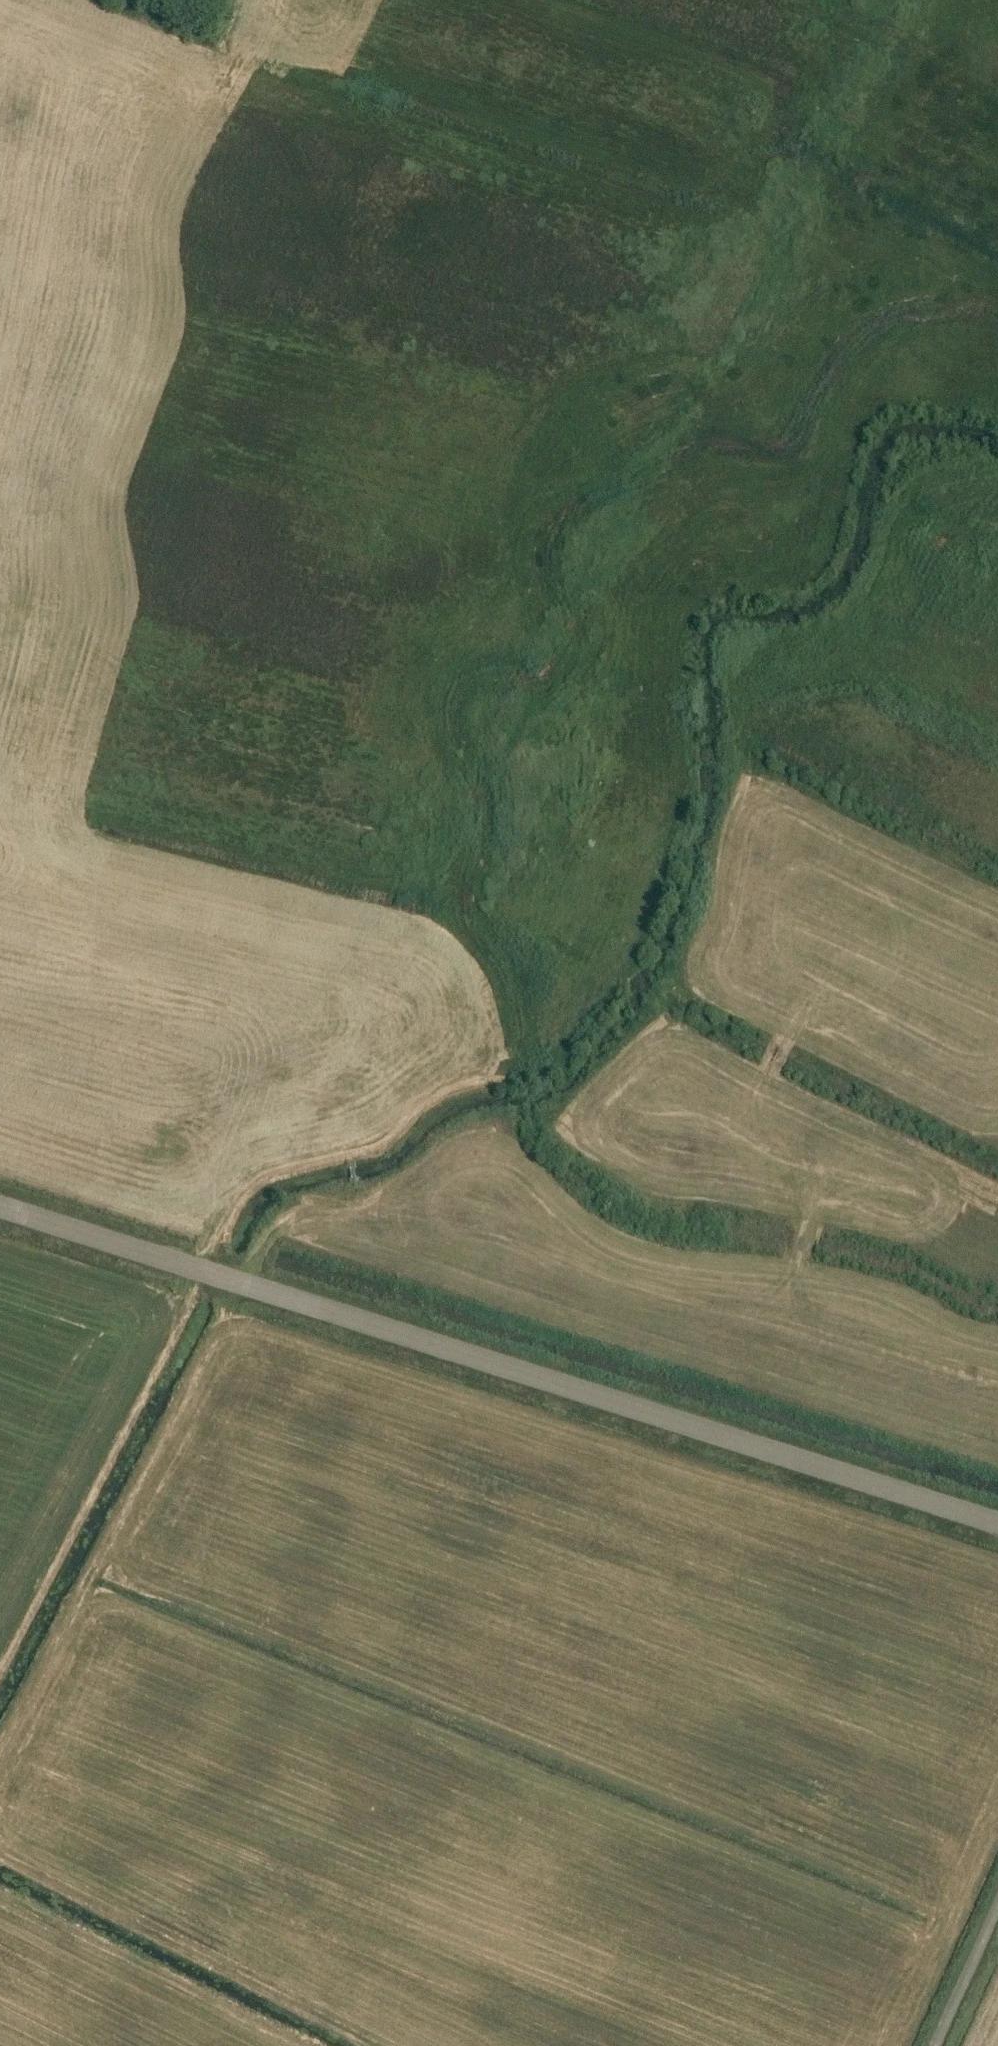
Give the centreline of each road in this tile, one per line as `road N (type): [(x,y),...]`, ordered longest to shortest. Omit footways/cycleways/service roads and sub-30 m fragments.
road 1 (tertiary): [(997,1526),(0,1207)]
road 2 (unclassified): [(933,2045),(997,1902)]

